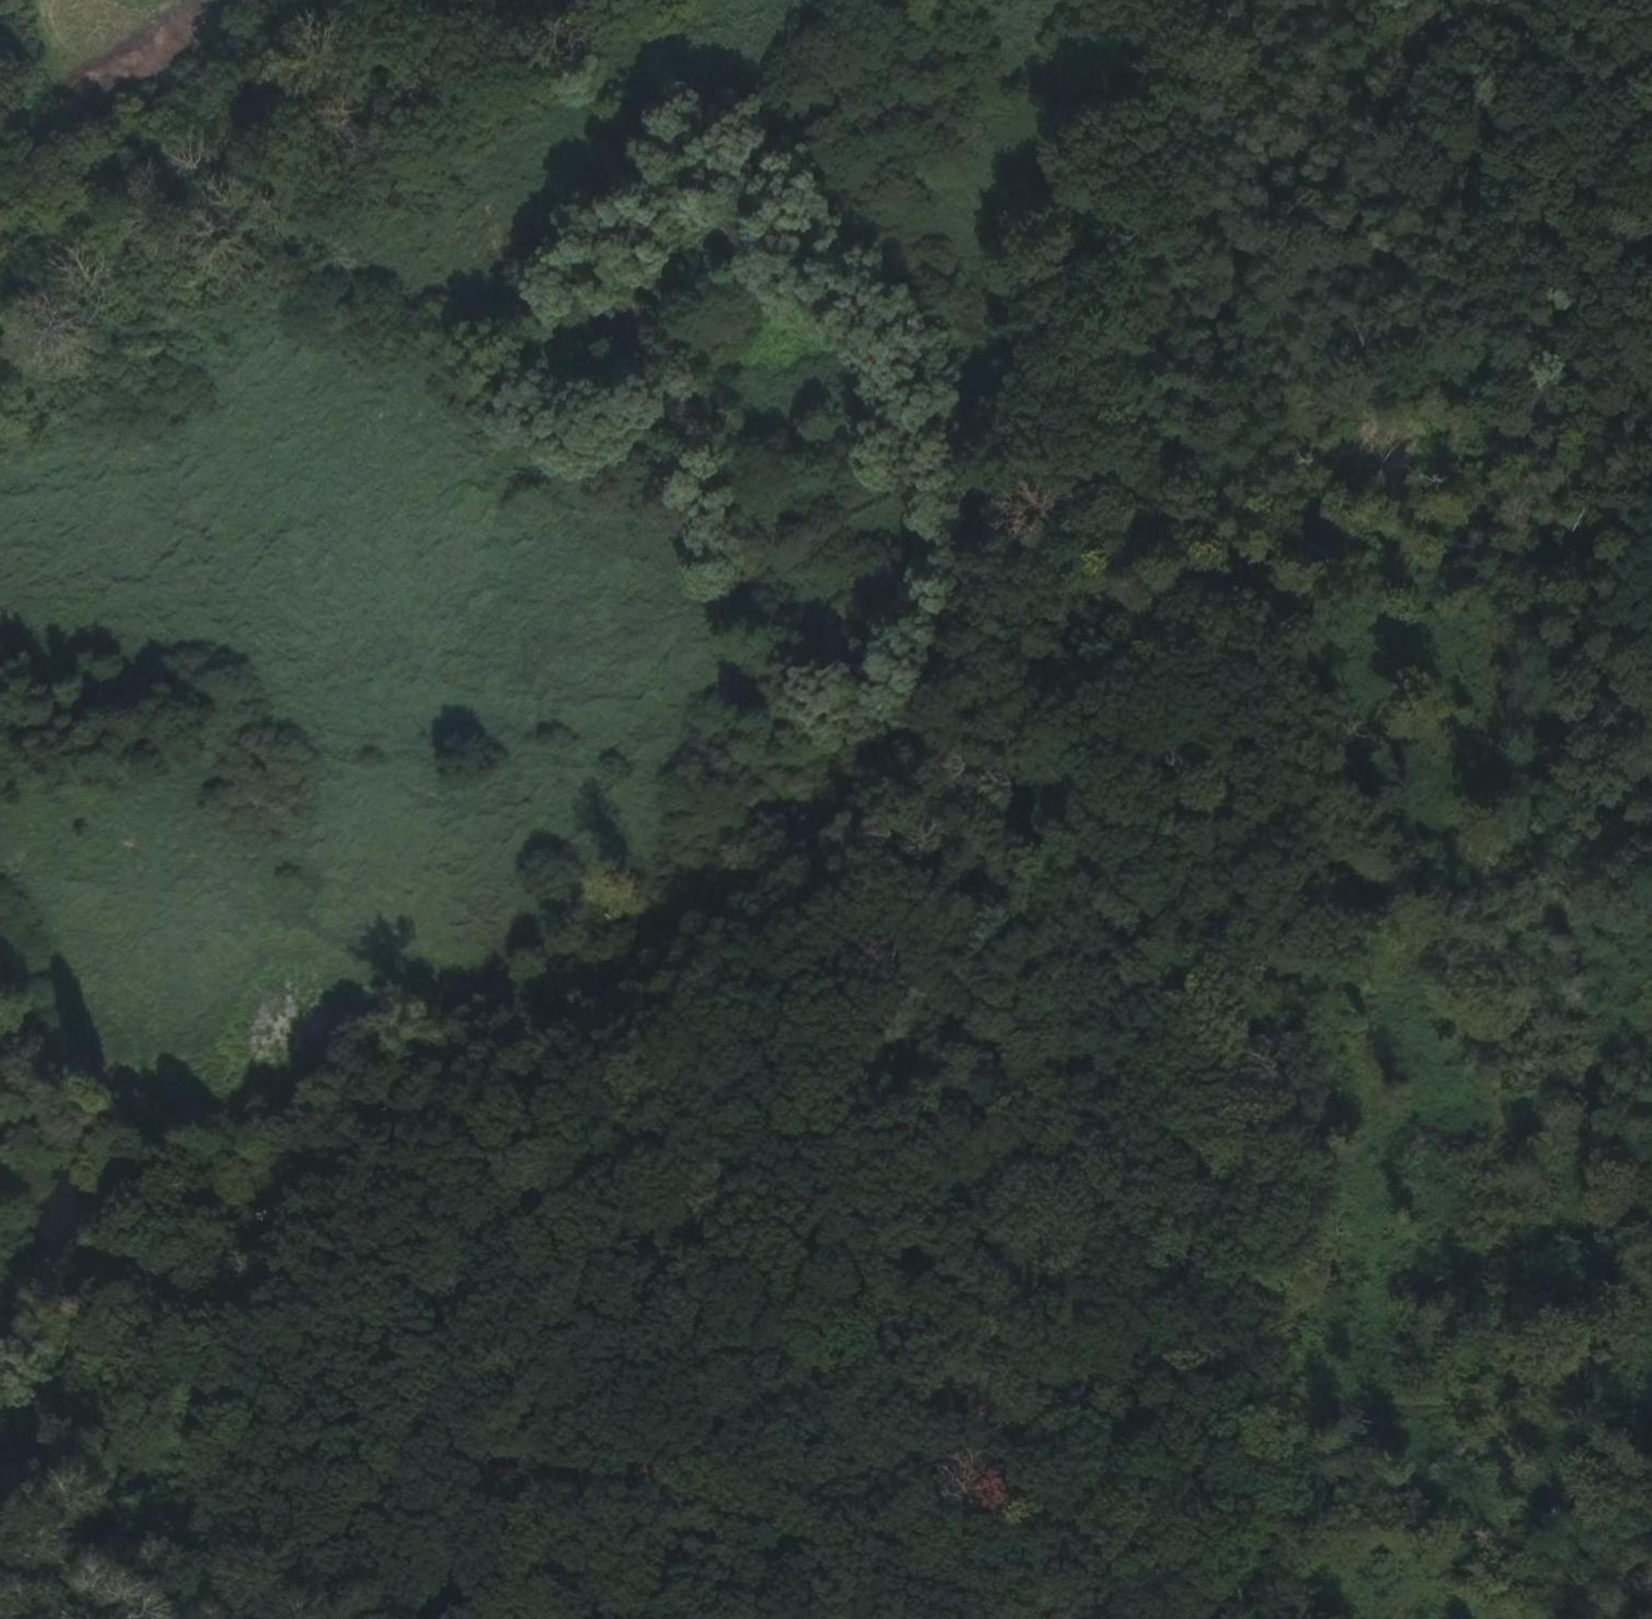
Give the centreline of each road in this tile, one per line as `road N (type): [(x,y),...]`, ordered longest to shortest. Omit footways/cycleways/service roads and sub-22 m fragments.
road 1 (track): [(1518,1618),(1507,1431),(1514,1049),(1493,424)]

